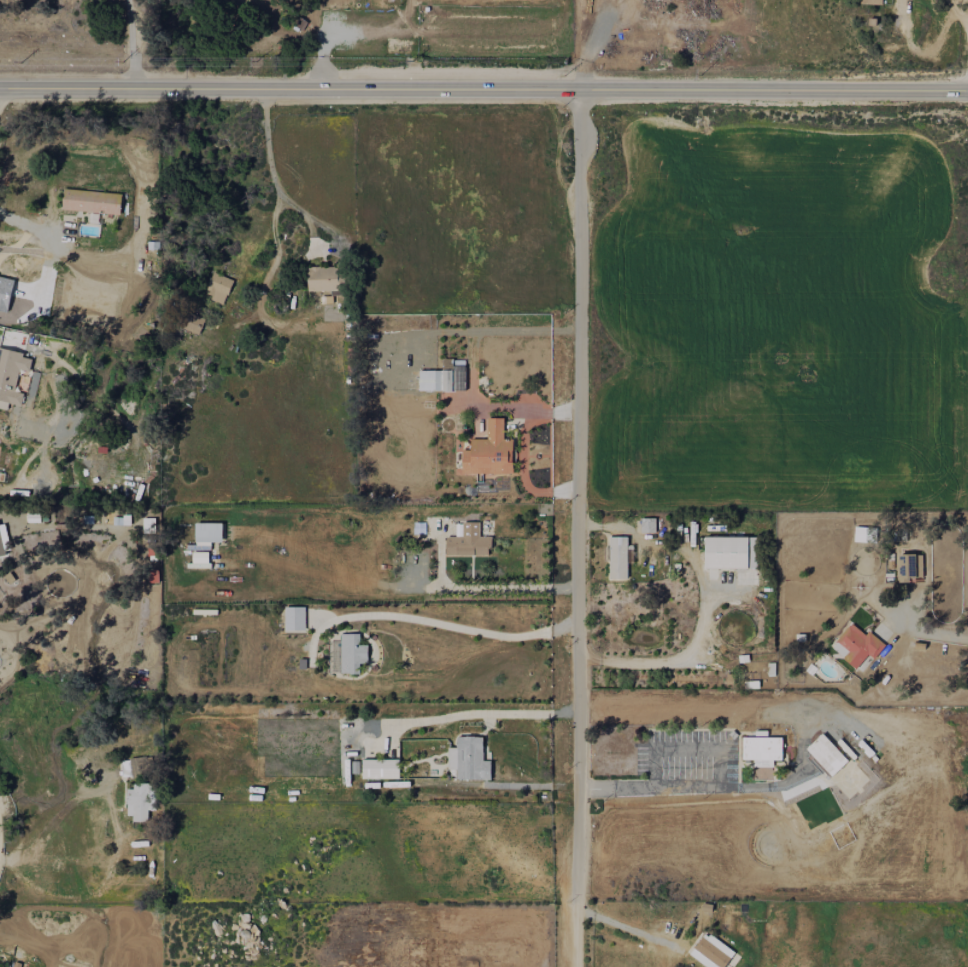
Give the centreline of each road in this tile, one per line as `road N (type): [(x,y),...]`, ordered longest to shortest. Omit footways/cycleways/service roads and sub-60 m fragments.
road 1 (secondary): [(967,89),(0,86)]
road 2 (residential): [(583,88),(577,966)]

